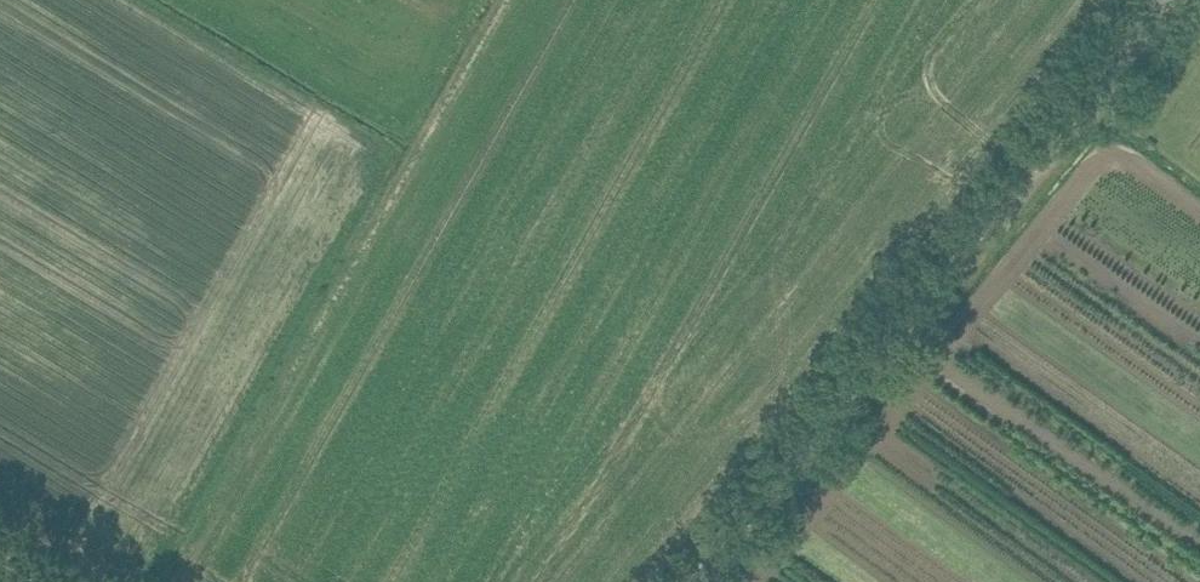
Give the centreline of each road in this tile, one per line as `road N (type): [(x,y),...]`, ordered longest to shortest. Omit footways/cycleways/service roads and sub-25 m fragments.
road 1 (tertiary): [(711,581),(1175,0)]

